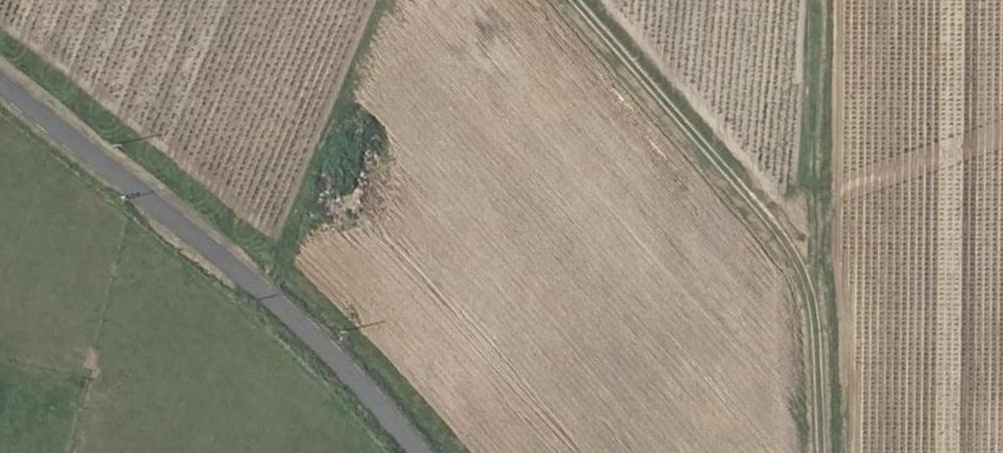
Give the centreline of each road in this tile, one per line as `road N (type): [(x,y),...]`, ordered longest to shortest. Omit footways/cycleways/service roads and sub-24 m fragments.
road 1 (residential): [(436,452),(325,332),(0,59)]
road 2 (track): [(572,0),(783,241),(812,287),(820,452)]

